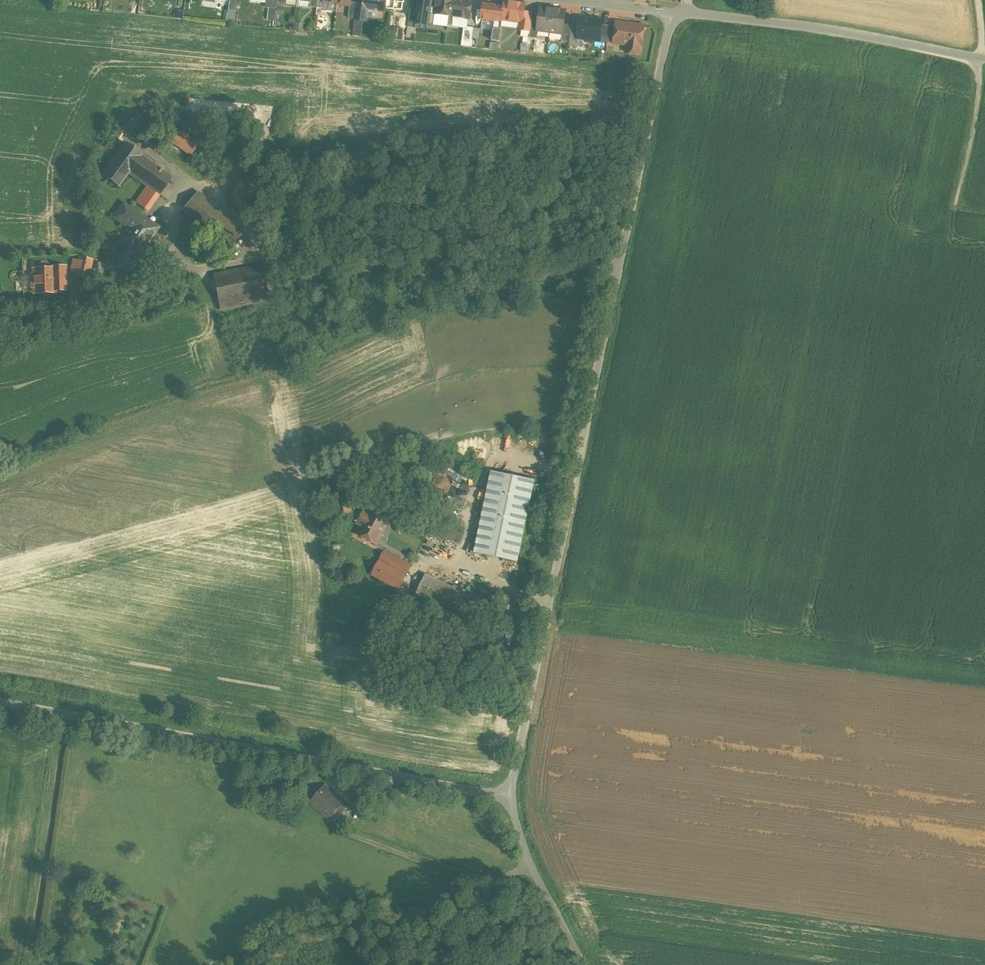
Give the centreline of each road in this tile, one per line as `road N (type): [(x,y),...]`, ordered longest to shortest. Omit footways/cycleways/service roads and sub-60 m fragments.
road 1 (residential): [(0,318),(85,316),(212,271),(263,262),(502,281),(618,266)]
road 2 (unclassified): [(512,790),(618,266)]
road 3 (unclassified): [(0,699),(512,790)]
road 4 (unclassified): [(532,853),(474,882),(289,912),(237,940),(217,964)]
road 5 (unclassified): [(984,58),(687,15)]
road 6 (unclassified): [(618,266),(673,14)]
road 7 (unclassified): [(590,964),(532,853)]

